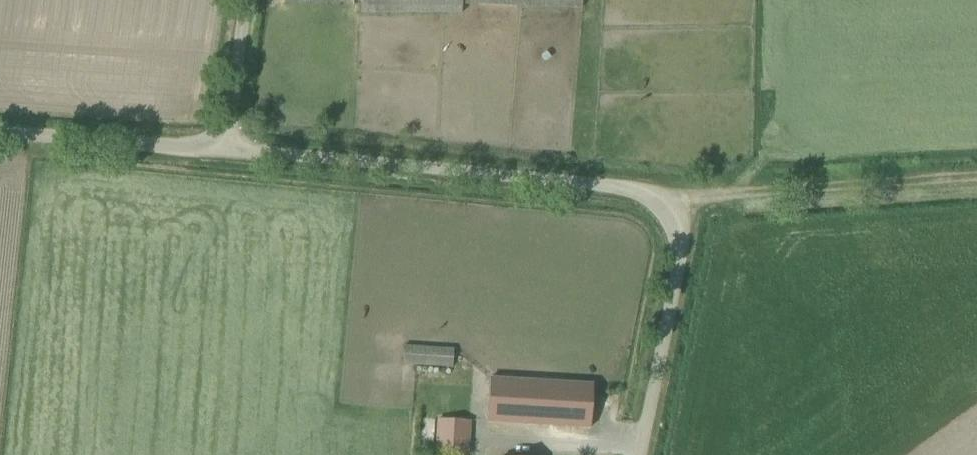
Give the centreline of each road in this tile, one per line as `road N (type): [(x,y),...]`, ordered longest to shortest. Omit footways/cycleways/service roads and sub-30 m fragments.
road 1 (unclassified): [(642,454),(677,275),(676,239),(656,204),(595,183),(223,148)]
road 2 (track): [(656,204),(976,177)]
road 3 (unclassified): [(223,148),(0,132)]
road 4 (unclassified): [(223,148),(246,0)]

